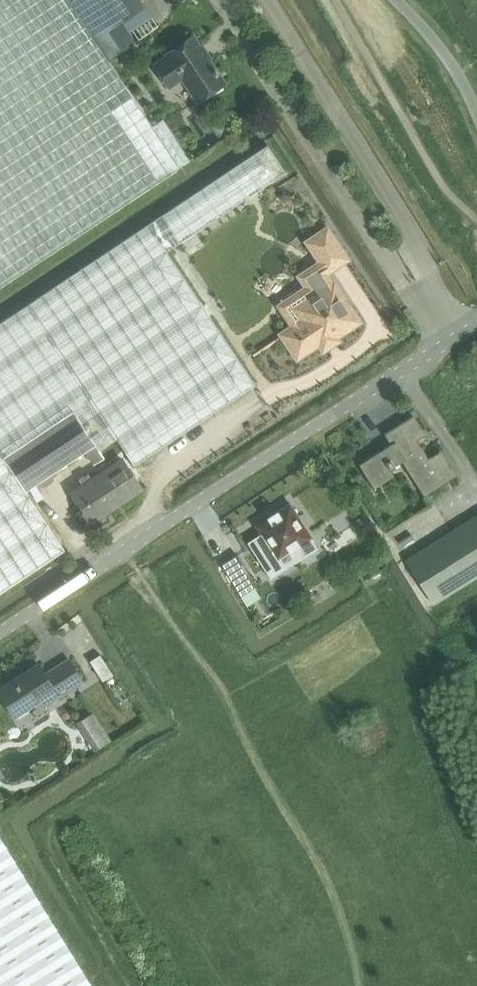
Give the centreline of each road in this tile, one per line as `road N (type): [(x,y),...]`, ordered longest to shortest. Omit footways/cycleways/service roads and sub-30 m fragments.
road 1 (unclassified): [(0,634),(476,323)]

